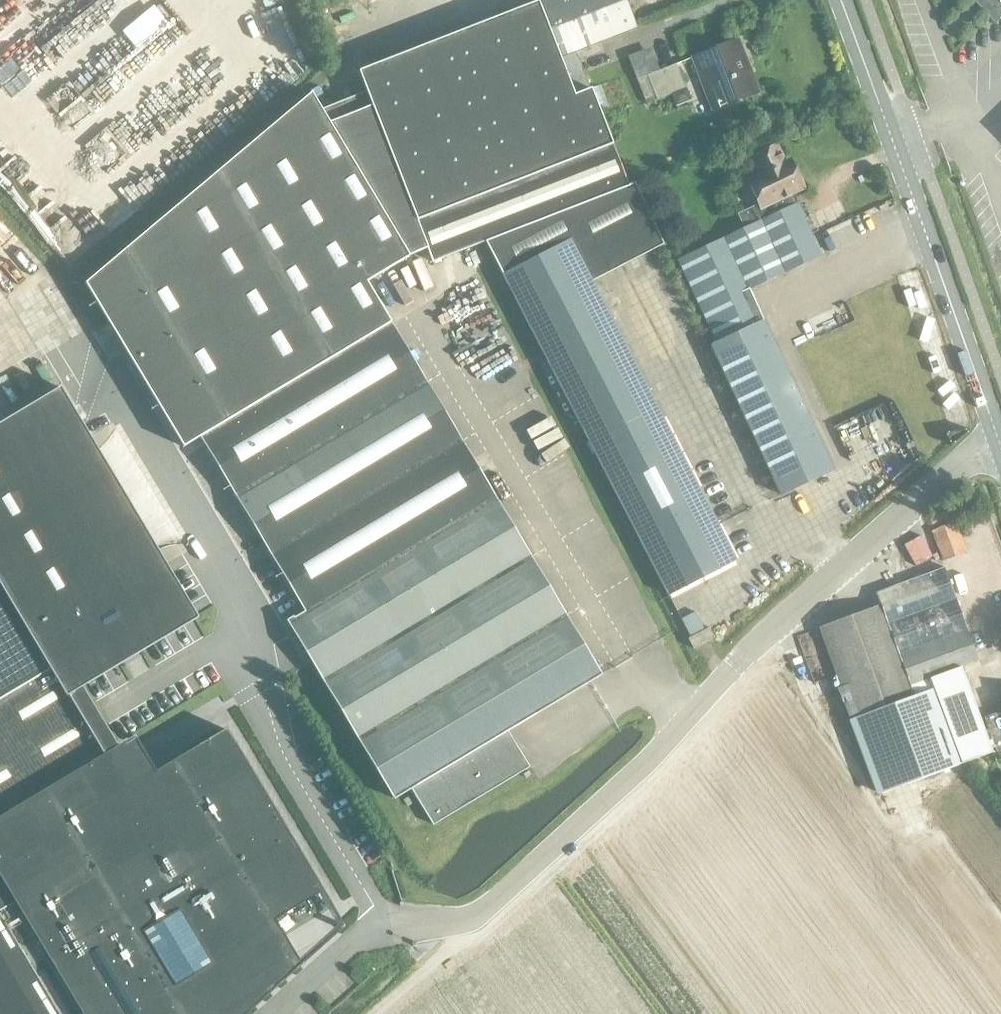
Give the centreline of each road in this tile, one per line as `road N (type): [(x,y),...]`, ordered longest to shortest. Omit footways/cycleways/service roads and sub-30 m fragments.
road 1 (secondary): [(1000,445),(841,0)]

